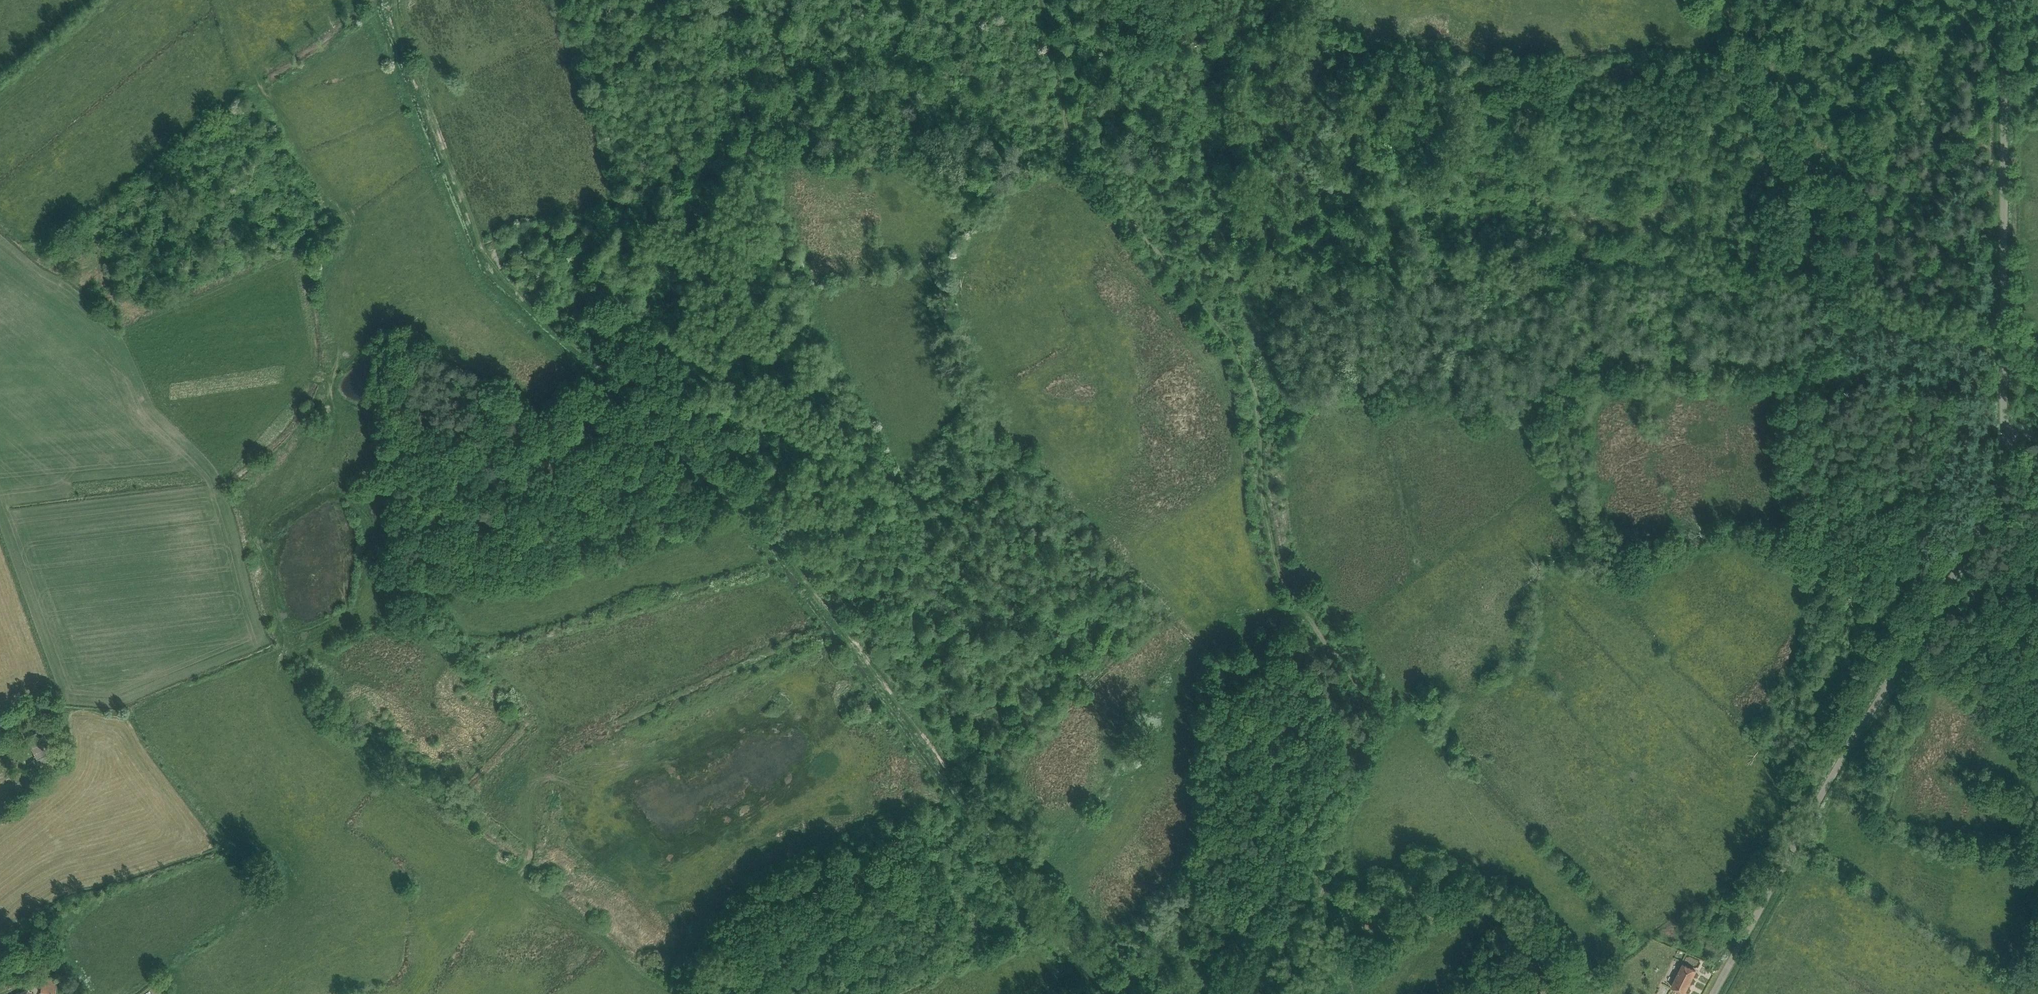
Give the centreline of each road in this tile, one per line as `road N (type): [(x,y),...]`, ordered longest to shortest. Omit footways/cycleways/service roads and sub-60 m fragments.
road 1 (track): [(394,0),(407,58),(496,272),(751,510),(987,825),(1037,867),(1075,946),(1120,993)]
road 2 (track): [(1257,993),(1344,804),(1374,713),(1344,650),(1260,534),(1257,414),(1240,355),(1189,278),(1057,115),(1038,0)]
road 3 (unclassified): [(1713,993),(1972,544),(1999,486),(2004,435)]
road 4 (track): [(2003,323),(1887,301),(1874,224),(1801,156),(1731,0)]
road 5 (unclassified): [(2004,435),(2003,0)]

